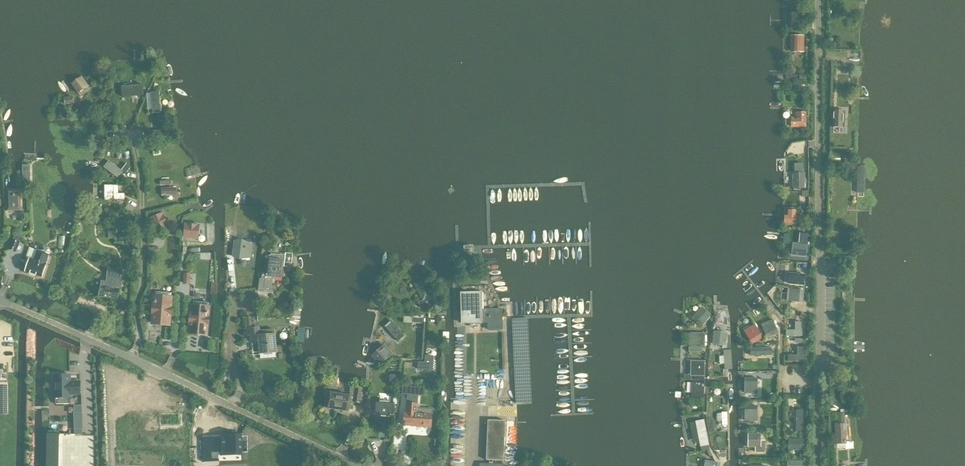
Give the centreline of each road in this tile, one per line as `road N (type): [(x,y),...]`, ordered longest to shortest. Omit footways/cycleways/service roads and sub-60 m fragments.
road 1 (unclassified): [(818,465),(818,0)]
road 2 (residential): [(0,302),(359,465)]

